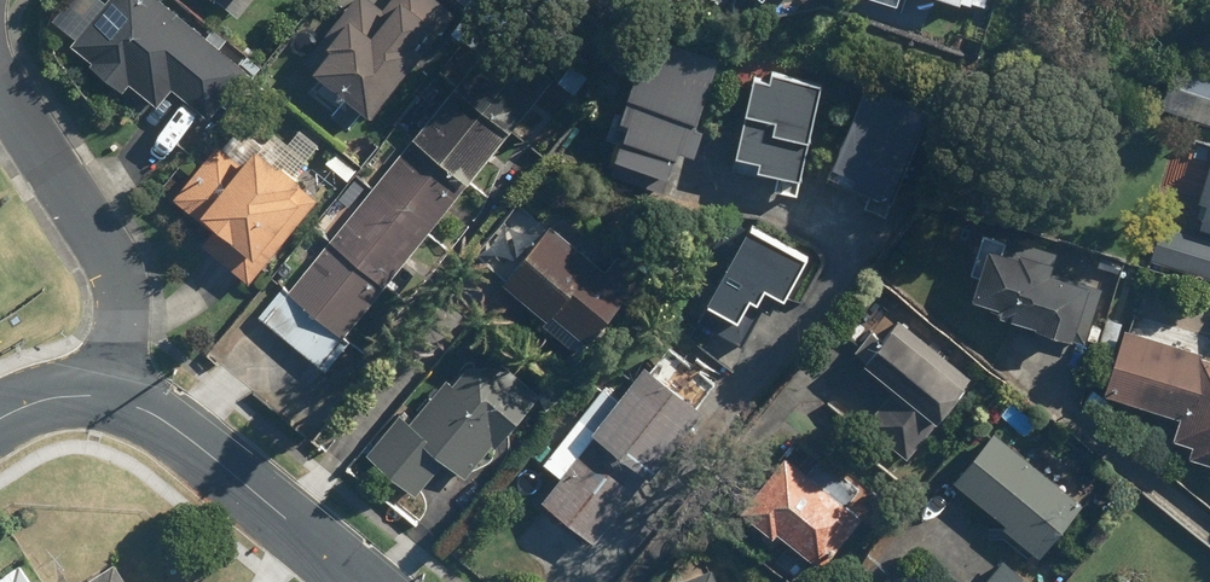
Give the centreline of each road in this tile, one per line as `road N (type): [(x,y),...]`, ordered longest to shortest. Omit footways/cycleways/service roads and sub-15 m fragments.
road 1 (residential): [(112,398),(124,319),(114,272),(96,230),(0,88)]
road 2 (residential): [(112,398),(183,433),(362,581)]

